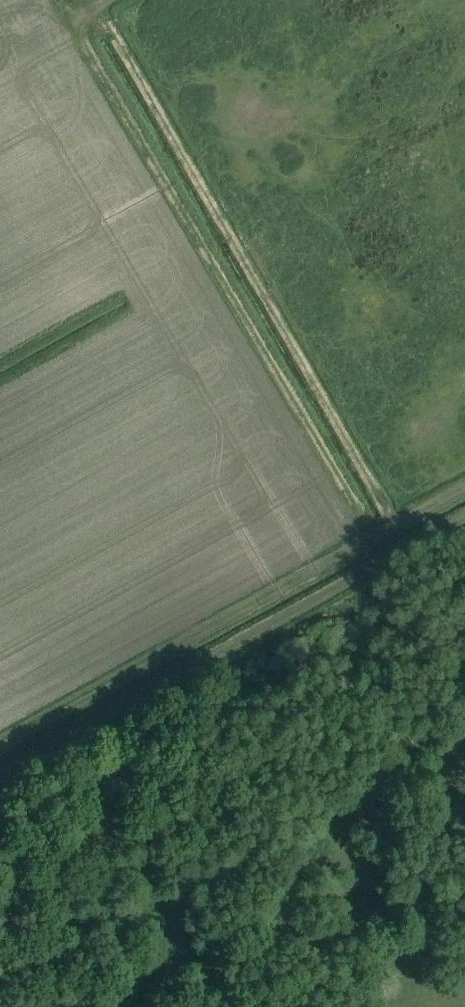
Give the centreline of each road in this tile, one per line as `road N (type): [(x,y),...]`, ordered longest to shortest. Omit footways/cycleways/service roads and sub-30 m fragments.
road 1 (track): [(90,0),(396,523),(464,485)]
road 2 (track): [(0,770),(464,519)]

